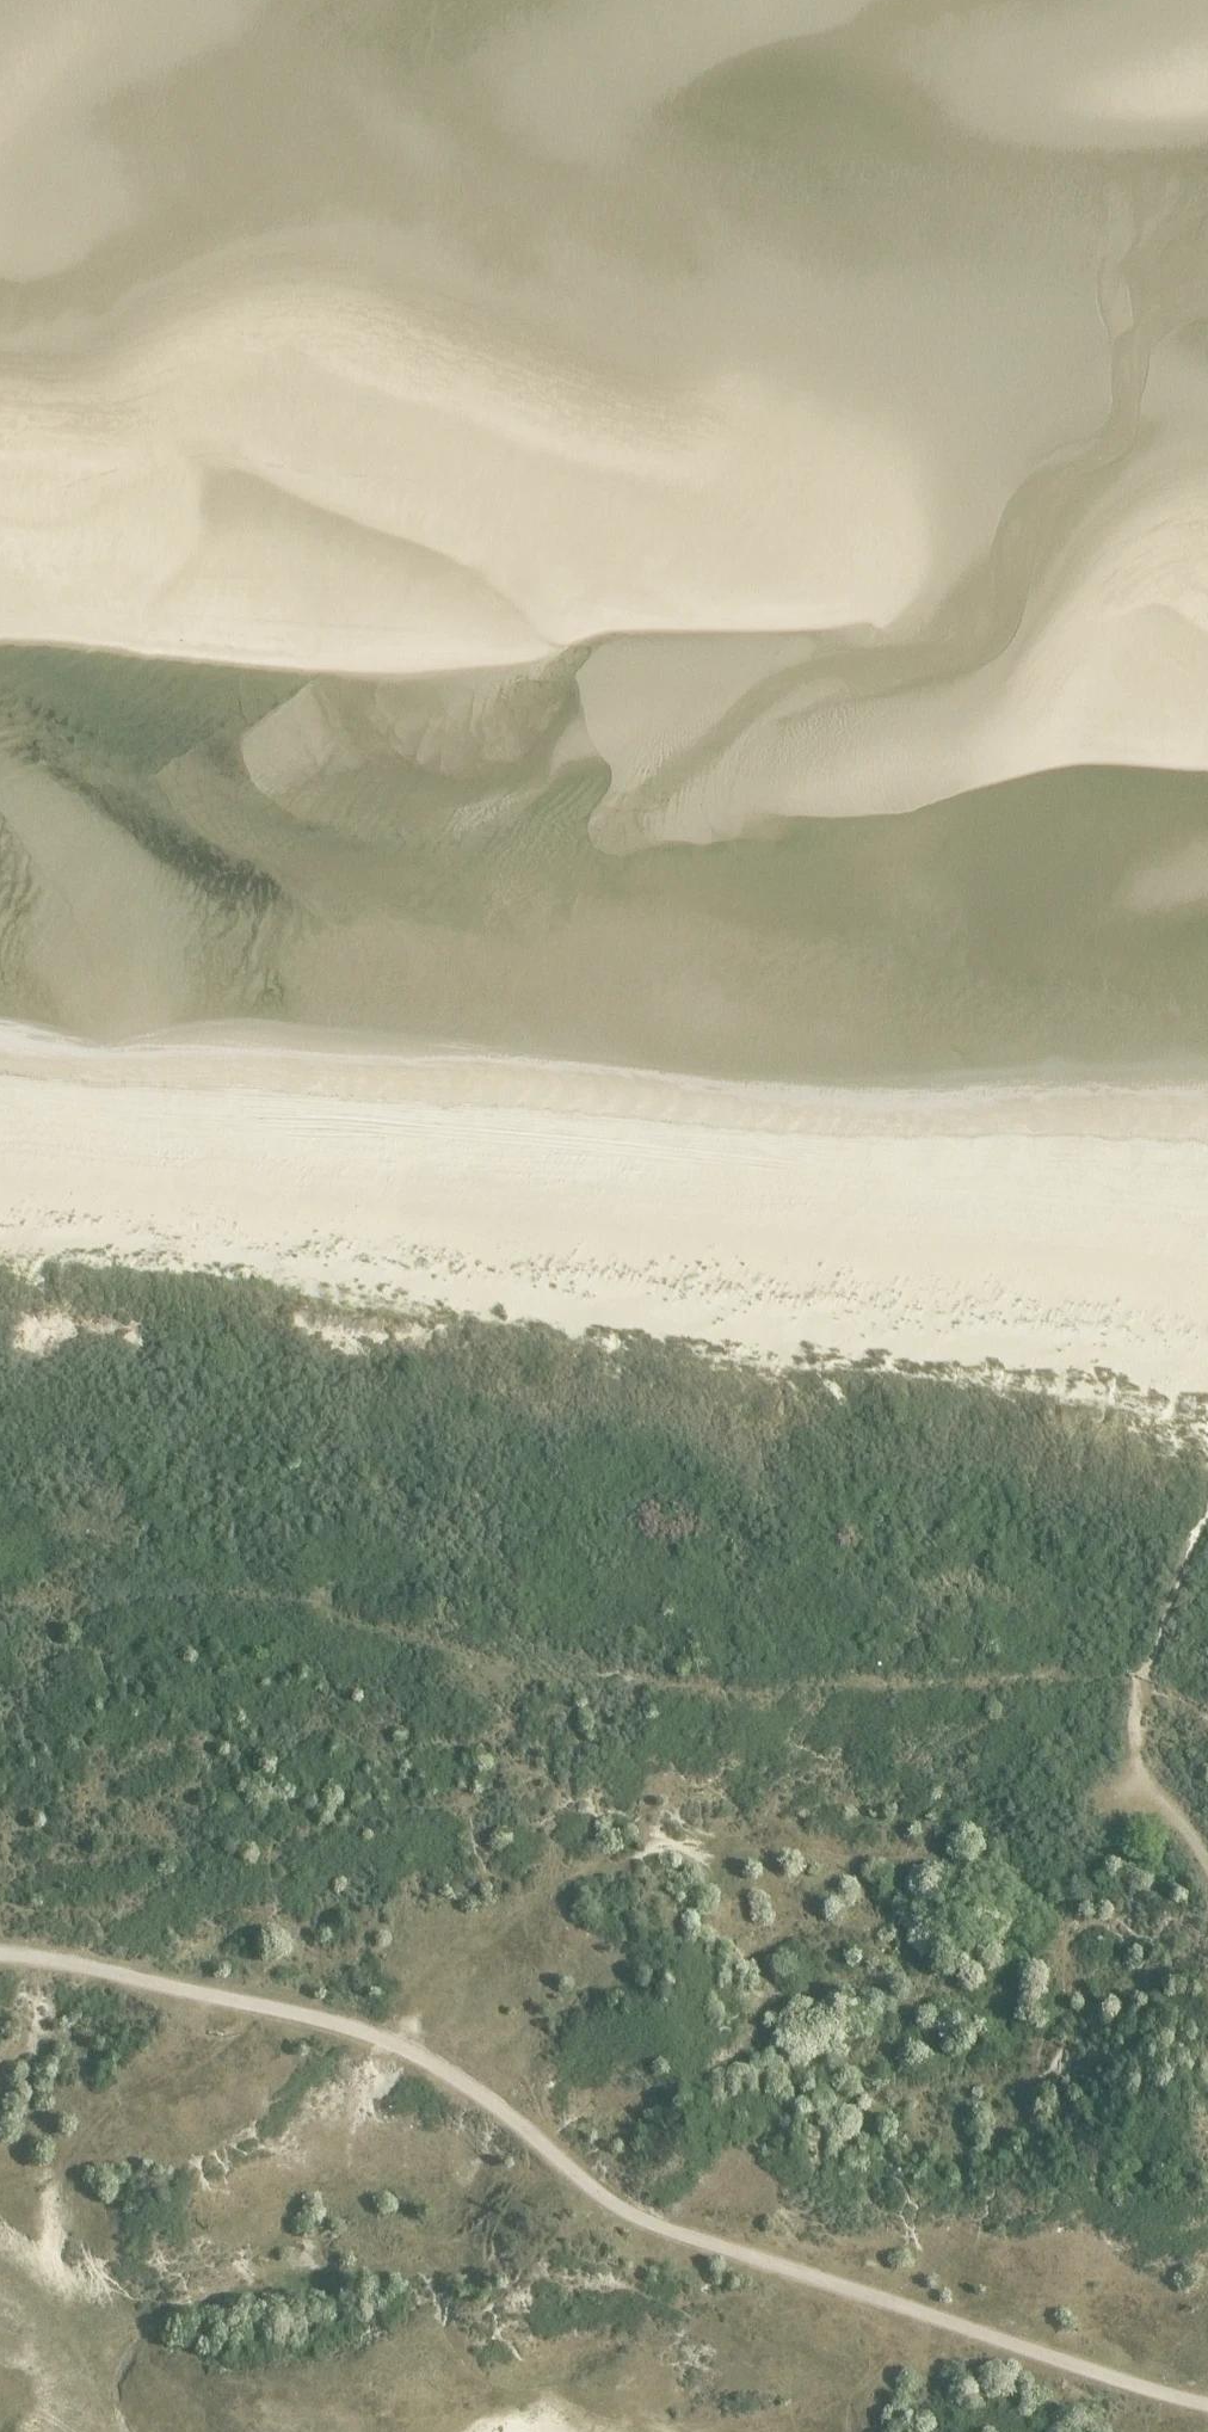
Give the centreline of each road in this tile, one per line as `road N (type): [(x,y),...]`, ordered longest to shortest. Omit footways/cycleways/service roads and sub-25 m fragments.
road 1 (track): [(0,1956),(377,2040),(456,2081),(577,2178),(661,2223),(1157,2393),(1207,2403)]
road 2 (track): [(1207,1857),(1143,1757),(1139,1716),(1162,1622),(1207,1515)]

